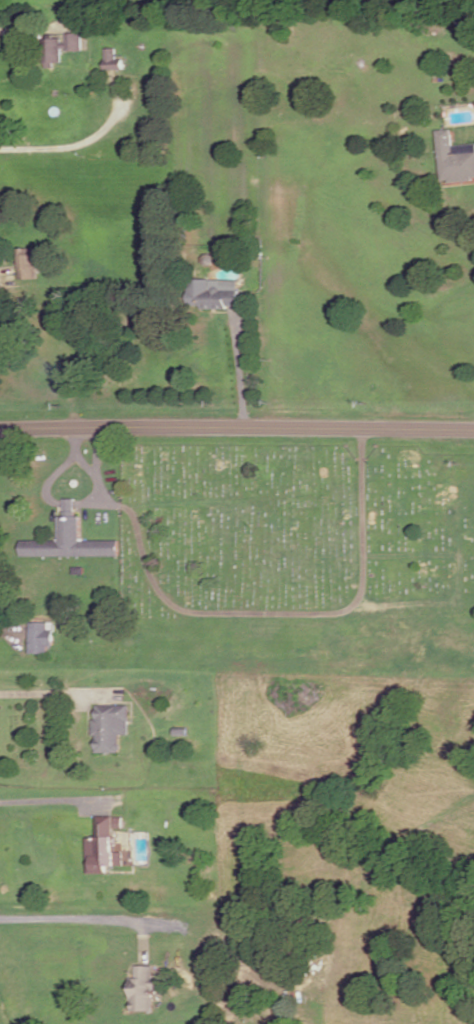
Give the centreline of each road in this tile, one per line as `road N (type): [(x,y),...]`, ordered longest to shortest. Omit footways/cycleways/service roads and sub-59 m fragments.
road 1 (tertiary): [(0,428),(473,429)]

